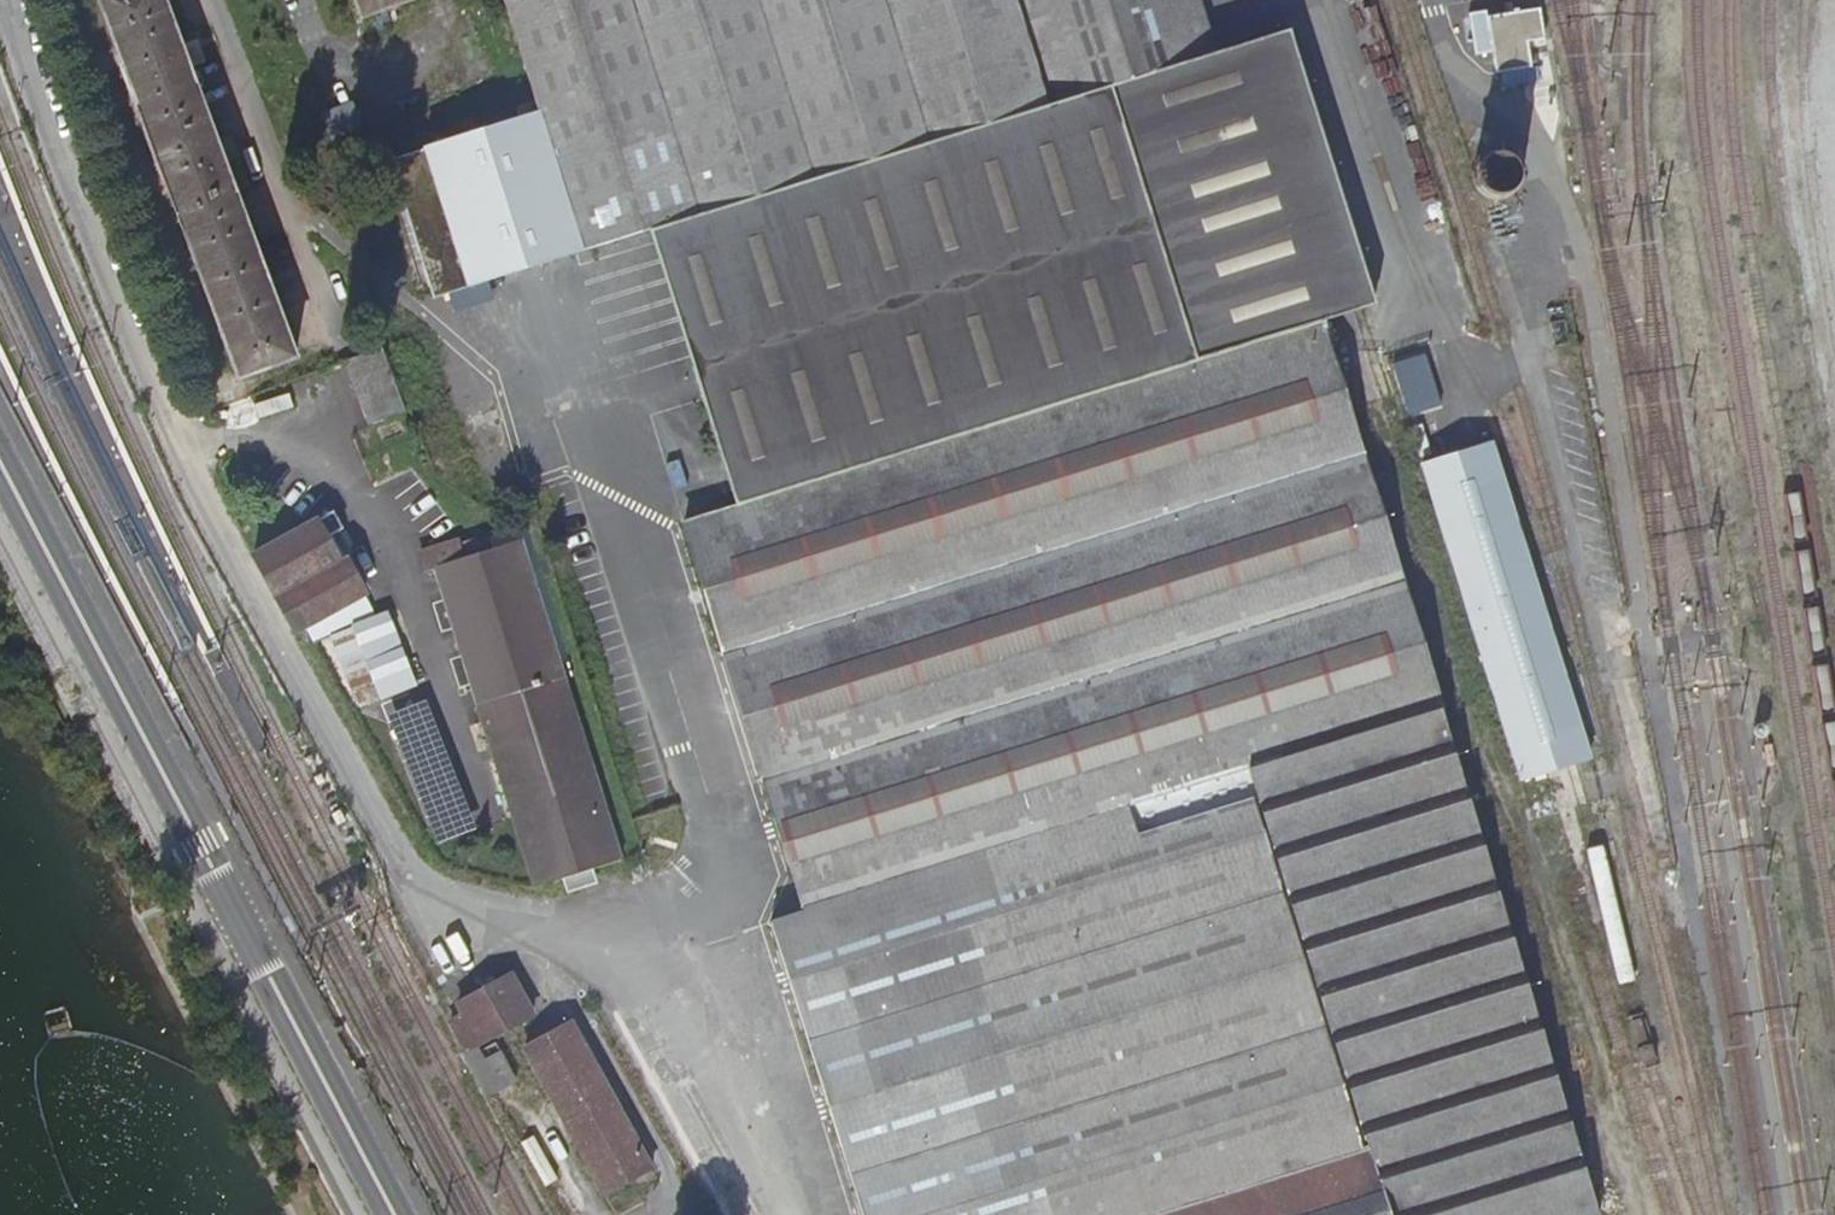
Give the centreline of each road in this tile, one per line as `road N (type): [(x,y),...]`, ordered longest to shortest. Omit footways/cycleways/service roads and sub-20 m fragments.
road 1 (unclassified): [(7,0),(82,239),(171,441),(242,588),(406,869),(458,905),(590,953),(742,1214)]
road 2 (secondary): [(394,1214),(0,465)]

